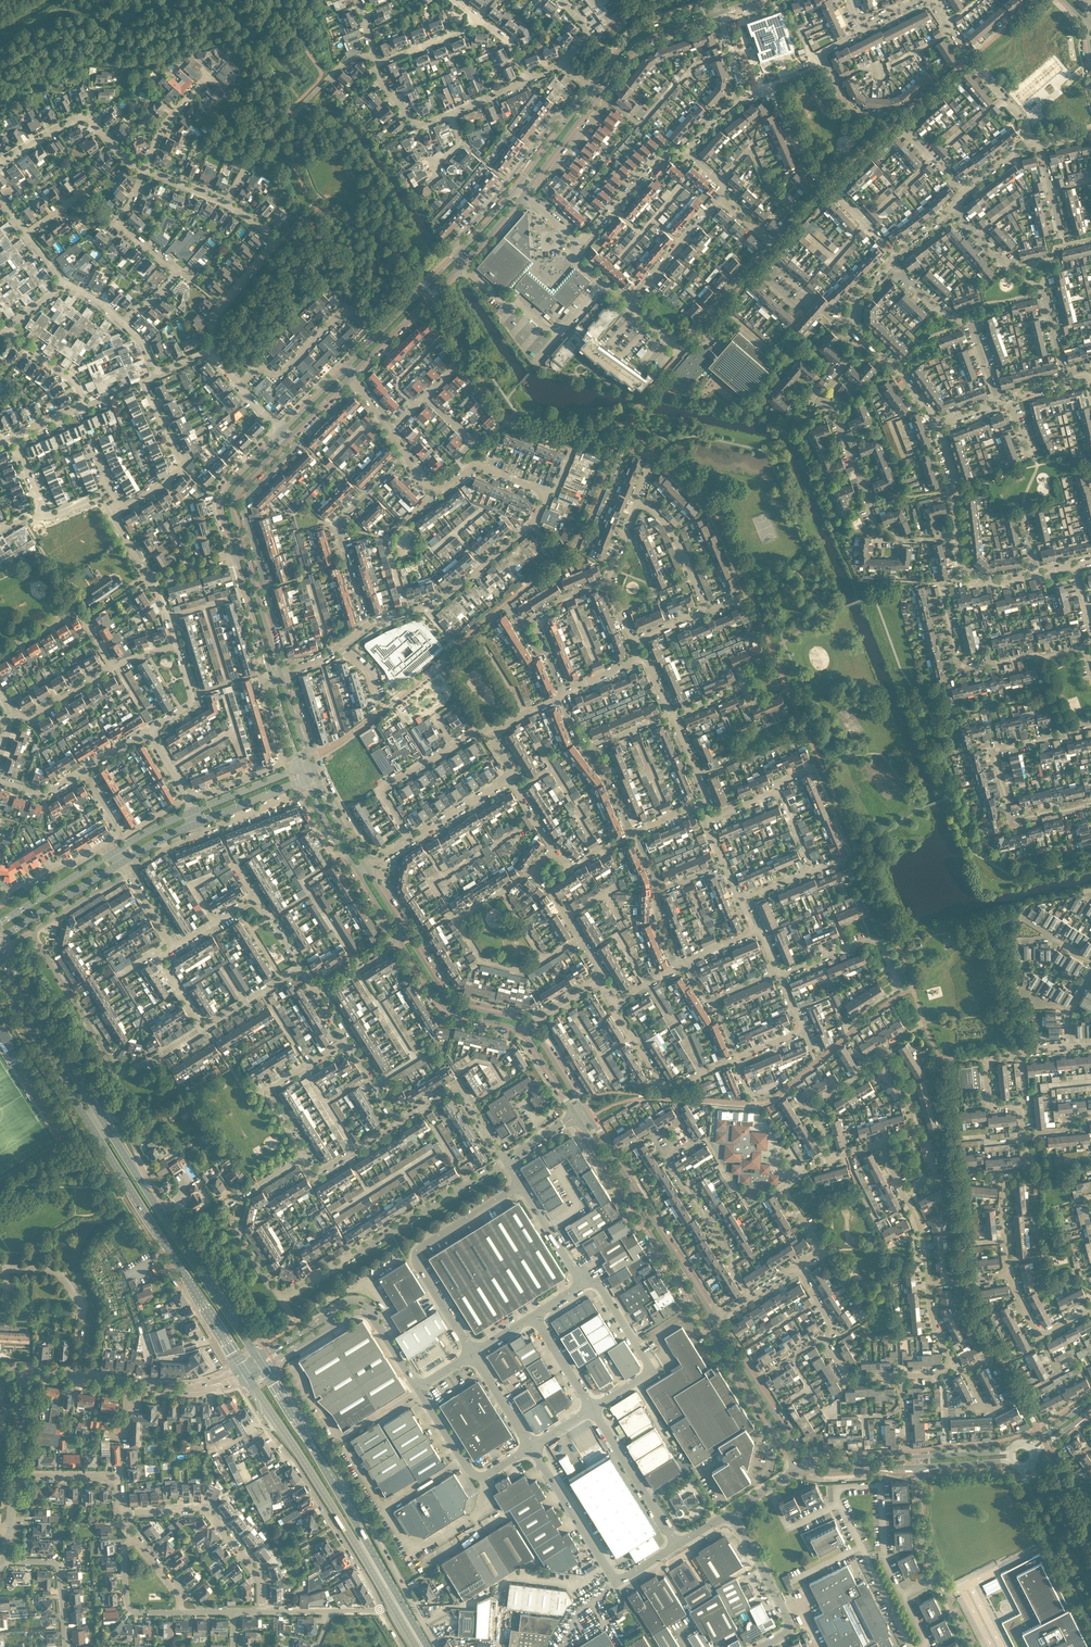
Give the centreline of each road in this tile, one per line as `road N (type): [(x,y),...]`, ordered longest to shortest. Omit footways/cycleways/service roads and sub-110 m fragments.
road 1 (primary): [(258,1358),(0,957)]
road 2 (primary): [(0,981),(242,1368)]
road 3 (residential): [(204,1027),(122,1075),(36,942),(37,928),(129,875)]
road 4 (residential): [(956,535),(880,538),(835,410),(820,397),(866,342)]
road 5 (primary): [(258,1394),(417,1646)]
road 6 (residential): [(439,1646),(312,1430),(300,1427)]
road 7 (residential): [(281,1296),(506,1160)]
road 8 (primary): [(429,1646),(300,1427)]
road 9 (unclassified): [(258,1394),(263,1422),(381,1611)]
road 10 (residential): [(1090,727),(995,754),(1012,822),(1090,802)]
road 11 (tertiary): [(576,1117),(707,1324)]
road 12 (tertiary): [(715,1319),(585,1112)]
road 13 (residential): [(153,843),(172,844),(297,796),(336,860),(346,854)]
road 14 (residential): [(1085,648),(960,671),(944,587),(966,572)]
road 15 (unclassified): [(474,1352),(417,1251),(520,1185)]
road 16 (residential): [(740,900),(808,871),(781,795),(706,821)]
road 17 (residential): [(367,625),(440,601),(531,525),(547,492)]
road 18 (residential): [(261,1611),(261,1579),(207,1510),(120,1513)]
road 19 (residential): [(367,625),(336,525),(406,456)]
road 20 (residential): [(9,891),(120,834),(82,771)]
road 21 (residential): [(281,1296),(228,1204),(304,1155)]
road 22 (residential): [(210,351),(215,313),(275,239),(225,203)]
road 23 (residential): [(110,514),(182,467),(146,385),(158,371)]
road 24 (residential): [(689,335),(772,239),(722,195)]
road 25 (unclassified): [(973,1646),(922,1544),(918,1467)]
road 26 (unclassified): [(462,265),(498,299),(522,303),(557,333),(603,283)]
road 27 (residential): [(566,122),(558,116),(454,243),(458,255)]
road 28 (residential): [(412,840),(384,791),(479,730),(491,735)]
road 29 (unclassified): [(592,1409),(644,1377),(647,1364),(599,1286),(583,1284)]
road 30 (residential): [(366,867),(368,857),(291,706)]
road 31 (residential): [(10,332),(66,375),(82,404),(14,435)]
road 32 (residential): [(254,585),(264,578),(244,510),(248,493),(296,445),(289,438)]
road 33 (residential): [(1028,146),(1022,118),(931,0)]
road 34 (residential): [(1024,1134),(1021,1110),(991,1101),(987,1067),(1072,1045)]
road 35 (tertiary): [(707,1324),(800,1468)]
road 36 (residential): [(612,1005),(661,1085),(734,1061)]
road 37 (residential): [(304,1155),(267,1094),(346,1041)]
road 38 (tertiary): [(1020,1466),(1090,1616)]
road 39 (tertiary): [(398,938),(442,1007),(522,1031)]
road 40 (residential): [(779,976),(867,940),(882,944),(904,993)]
road 41 (residential): [(750,1297),(664,1157)]
road 42 (residential): [(77,1376),(80,1300),(60,1272),(7,1267)]
road 43 (tertiary): [(529,1025),(448,998),(406,933)]
road 44 (tertiary): [(458,255),(342,369)]
road 45 (unclassified): [(761,1646),(783,1635),(788,1622),(729,1513)]
road 46 (unclassified): [(677,1544),(592,1409)]
road 47 (tertiary): [(350,377),(462,265)]
road 48 (unclassified): [(618,1579),(531,1447)]
road 49 (residential): [(506,1160),(456,1087),(397,1123)]
road 50 (residential): [(831,1158),(823,1126),(806,1109),(887,1050)]
road 51 (residential): [(467,470),(457,457),(473,441),(425,396),(389,430)]
road 52 (residential): [(239,384),(259,364),(275,379),(349,306)]
road 53 (tertiary): [(715,4),(636,34),(592,87)]
road 54 (residential): [(831,1158),(787,1187),(820,1248),(796,1268)]
road 55 (residential): [(112,666),(73,613),(0,657)]
road 56 (tertiary): [(599,93),(643,40),(718,14)]
road 57 (tertiary): [(282,431),(222,498),(234,555)]
road 58 (residential): [(891,115),(849,107),(824,59),(861,27)]
road 59 (residential): [(580,244),(658,156),(685,151)]
road 60 (residential): [(627,303),(722,195)]
road 61 (tertiary): [(0,939),(121,863)]
road 62 (residential): [(823,183),(803,159),(771,84),(746,92)]
road 63 (residential): [(178,271),(118,224),(144,169)]
road 64 (tertiary): [(245,551),(232,500),(289,438)]
road 65 (tertiary): [(1090,1585),(1031,1463)]
road 66 (tertiary): [(114,852),(0,924)]
road 67 (residential): [(120,1513),(111,1477),(14,1476)]
road 68 (residential): [(66,1646),(59,1568),(4,1561)]
road 69 (residential): [(706,611),(671,528),(638,500)]
road 70 (residential): [(180,1612),(135,1612),(127,1605),(124,1547),(135,1539)]
road 71 (tertiary): [(234,555),(270,675)]

